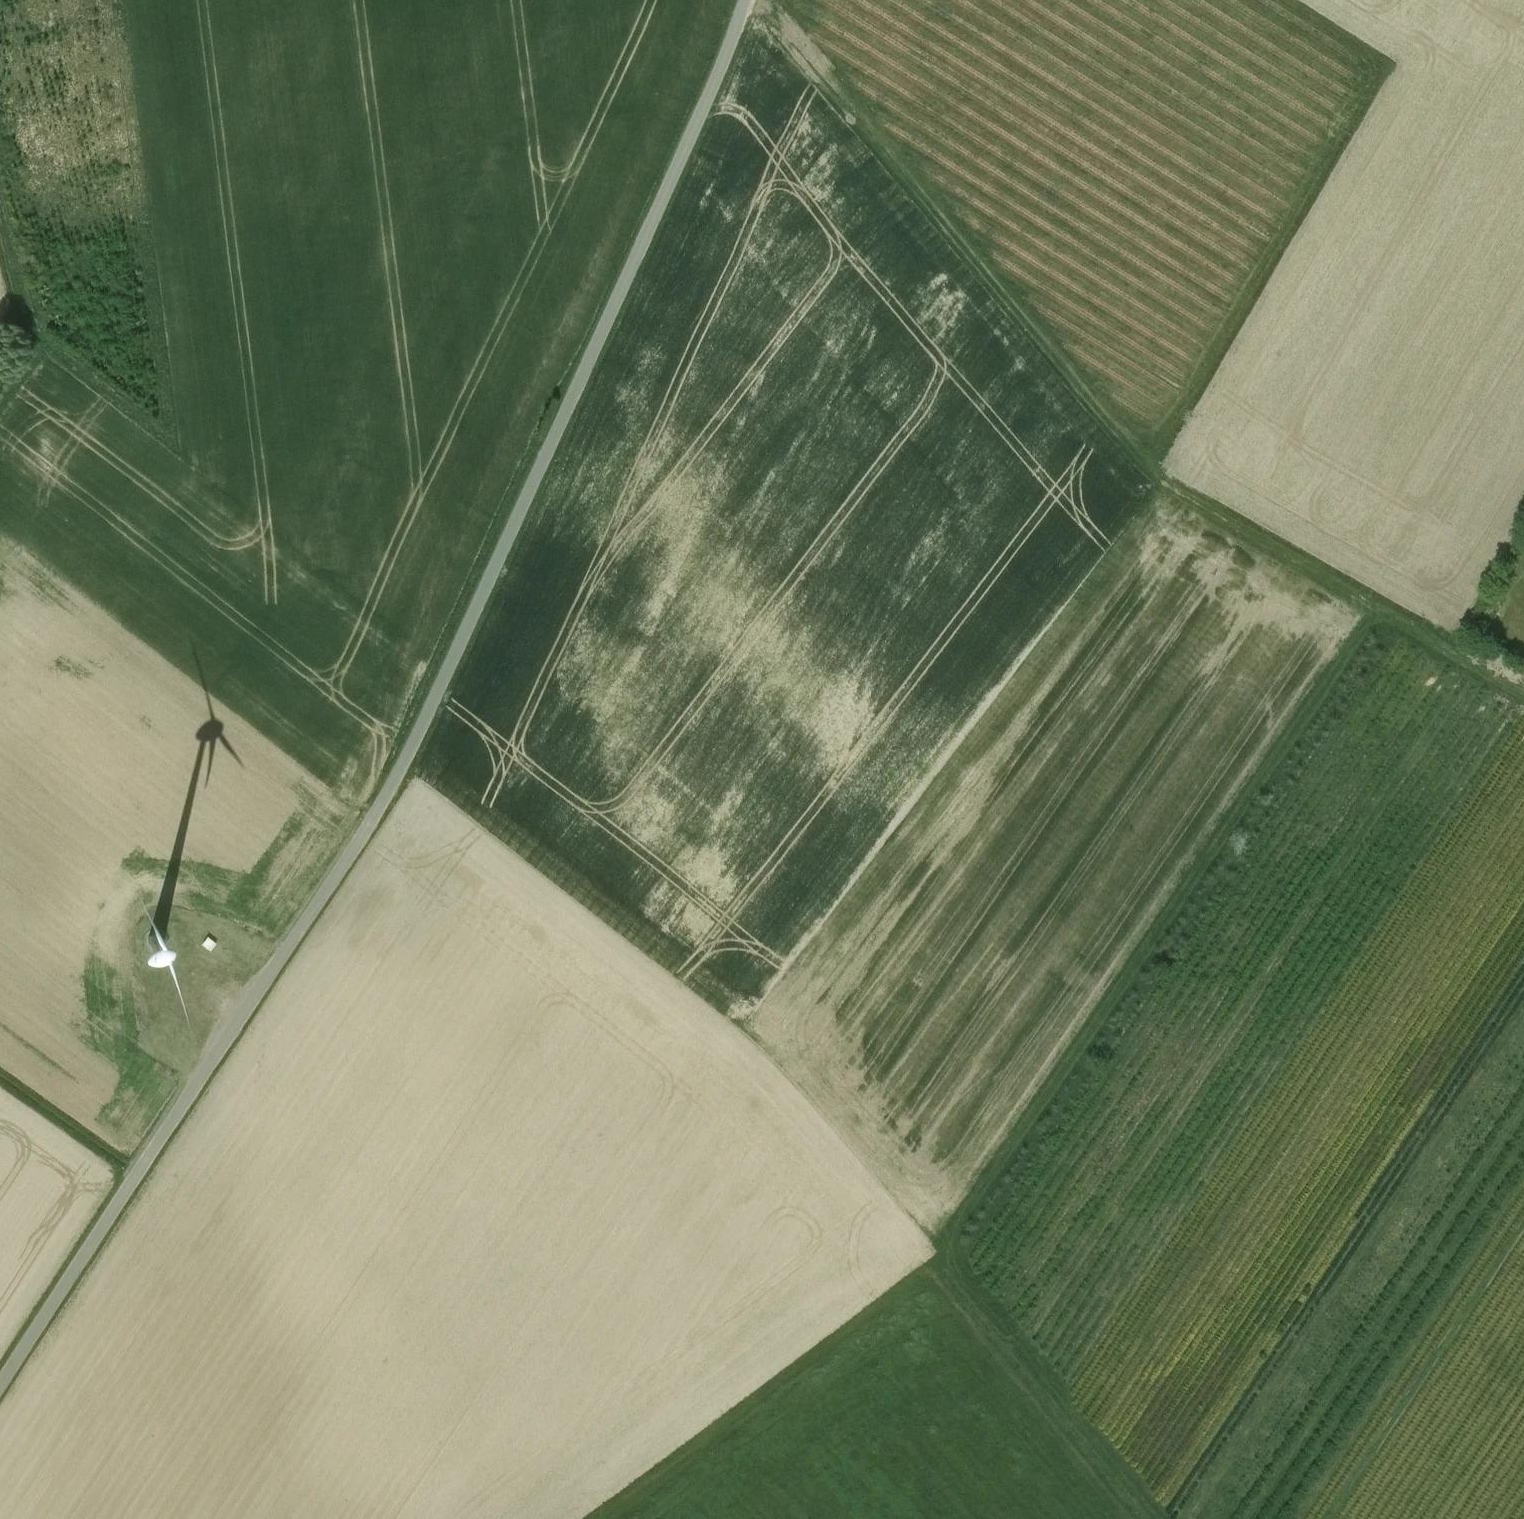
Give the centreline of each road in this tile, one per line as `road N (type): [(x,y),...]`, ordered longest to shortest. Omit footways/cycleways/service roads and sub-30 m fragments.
road 1 (unclassified): [(745,0),(396,779),(0,1388)]
road 2 (track): [(743,8),(778,22),(1165,478),(1523,680)]

